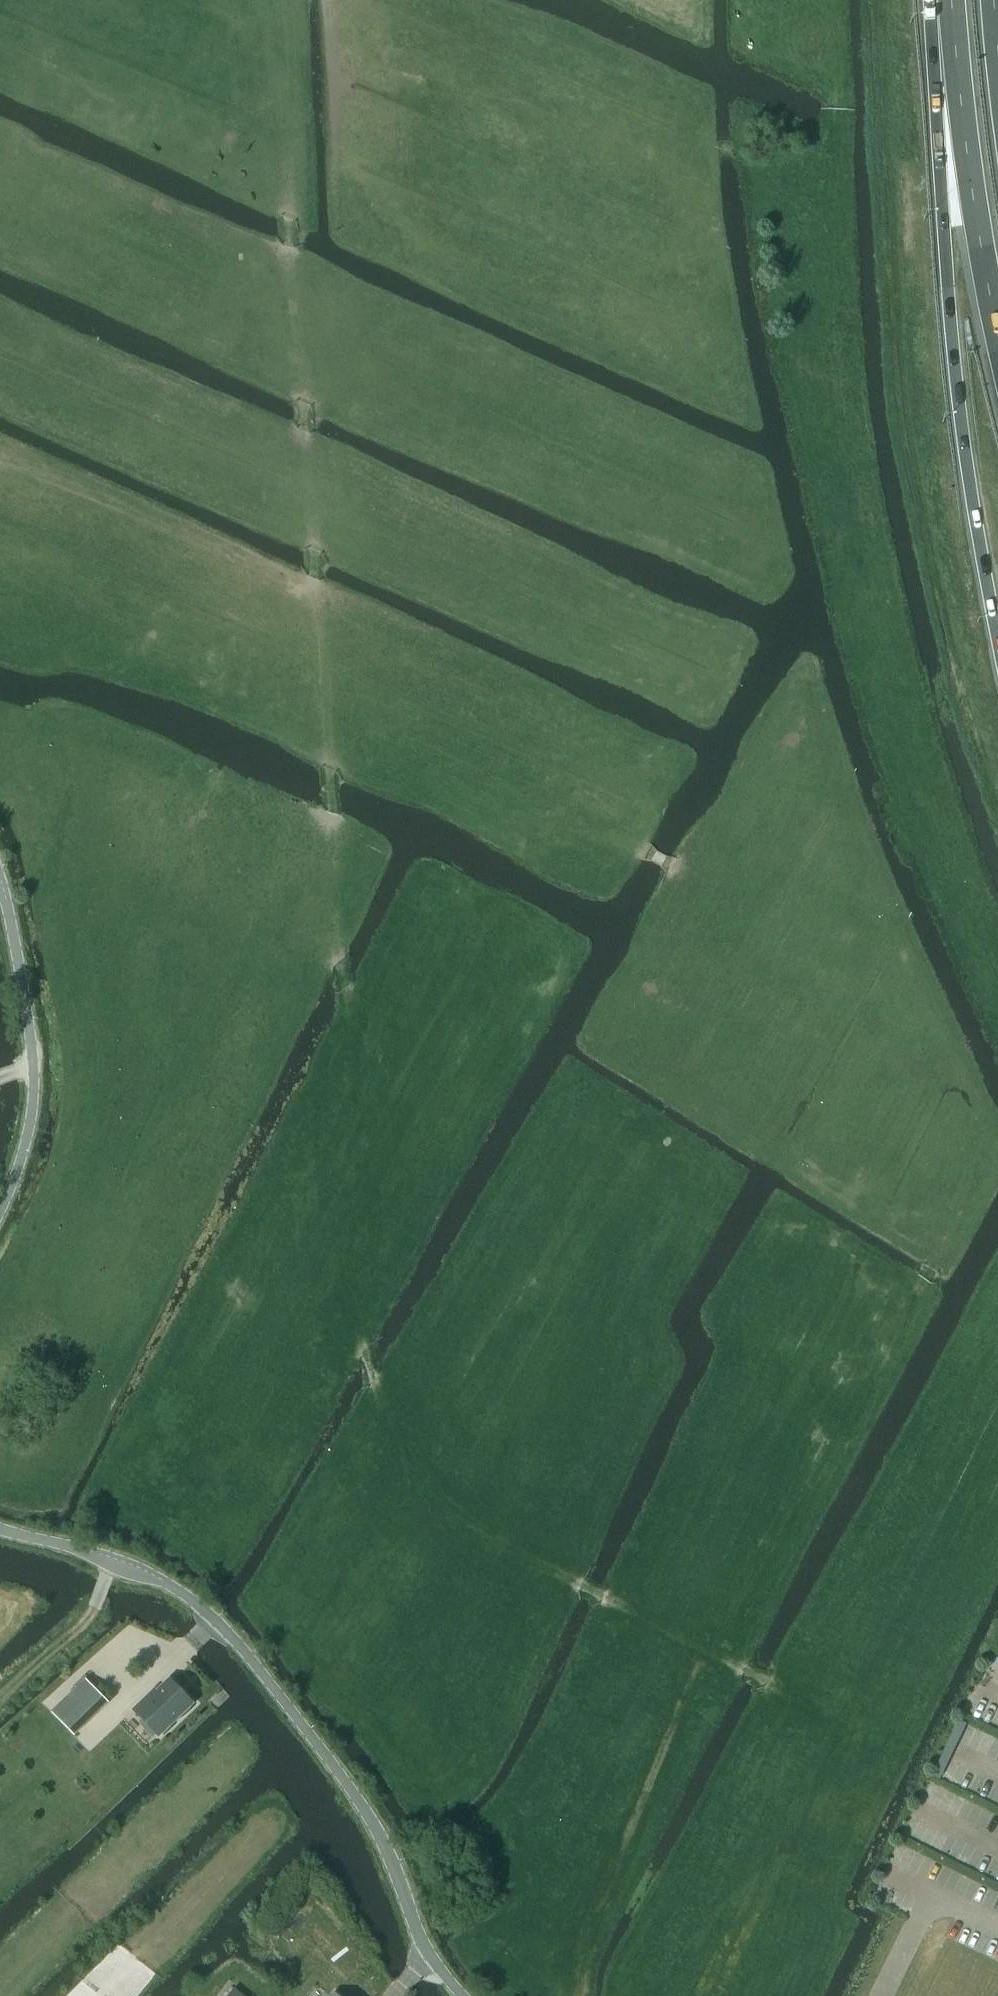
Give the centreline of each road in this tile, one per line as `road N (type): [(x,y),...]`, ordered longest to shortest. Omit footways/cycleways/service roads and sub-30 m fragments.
road 1 (unclassified): [(0,1522),(99,1555),(196,1603),(322,1747),(365,1814),(423,1945),(462,1995)]
road 2 (trunk): [(938,0),(934,88),(951,337),(997,644)]
road 3 (unclassified): [(0,875),(39,1077),(25,1170),(0,1215)]
road 4 (trunk): [(951,0),(997,339)]

